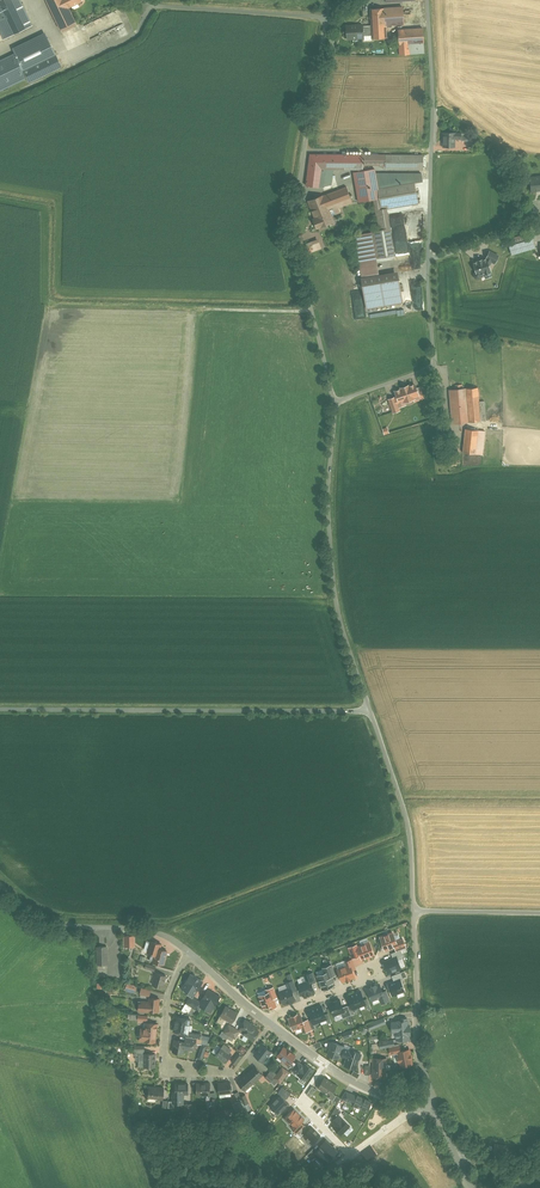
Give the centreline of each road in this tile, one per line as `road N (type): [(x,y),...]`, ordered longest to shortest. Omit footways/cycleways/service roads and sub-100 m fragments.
road 1 (unclassified): [(428,0),(435,368),(335,400)]
road 2 (unclassified): [(335,400),(294,221),(330,20)]
road 3 (unclassified): [(0,708),(371,711)]
road 4 (unclassified): [(371,711),(328,599),(335,400)]
road 5 (residential): [(438,1109),(342,1076),(188,953)]
road 6 (unclassified): [(413,911),(409,825),(371,711)]
road 7 (residential): [(188,953),(146,930),(54,921),(0,885)]
road 8 (unclassified): [(438,1109),(424,1067),(413,911)]
road 9 (unclassified): [(330,20),(139,0)]
road 10 (unclassified): [(188,953),(169,1002),(166,1061),(174,1069),(234,1074)]
road 11 (unclassified): [(539,913),(413,911)]

